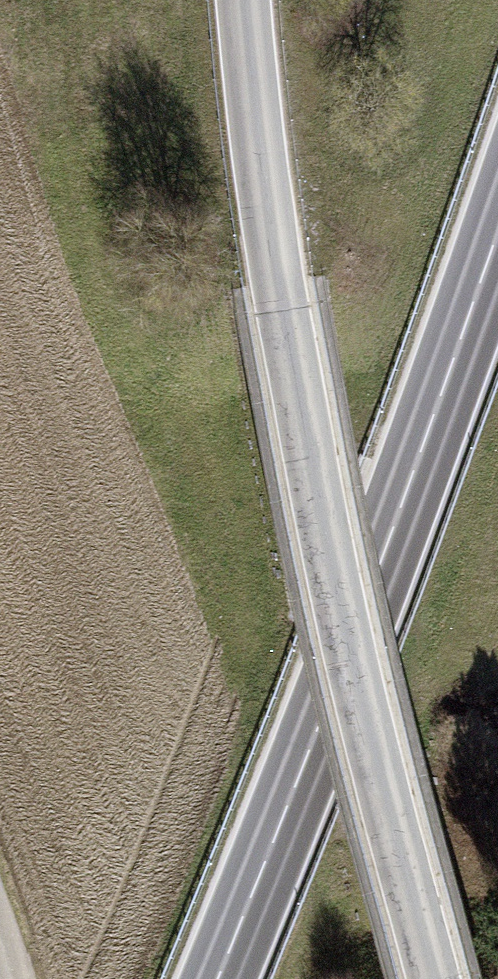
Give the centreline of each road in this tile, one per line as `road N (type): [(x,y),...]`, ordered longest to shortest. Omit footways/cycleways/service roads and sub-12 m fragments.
road 1 (tertiary): [(434,978),(326,545),(283,311),(247,0)]
road 2 (primary): [(224,978),(497,245)]

